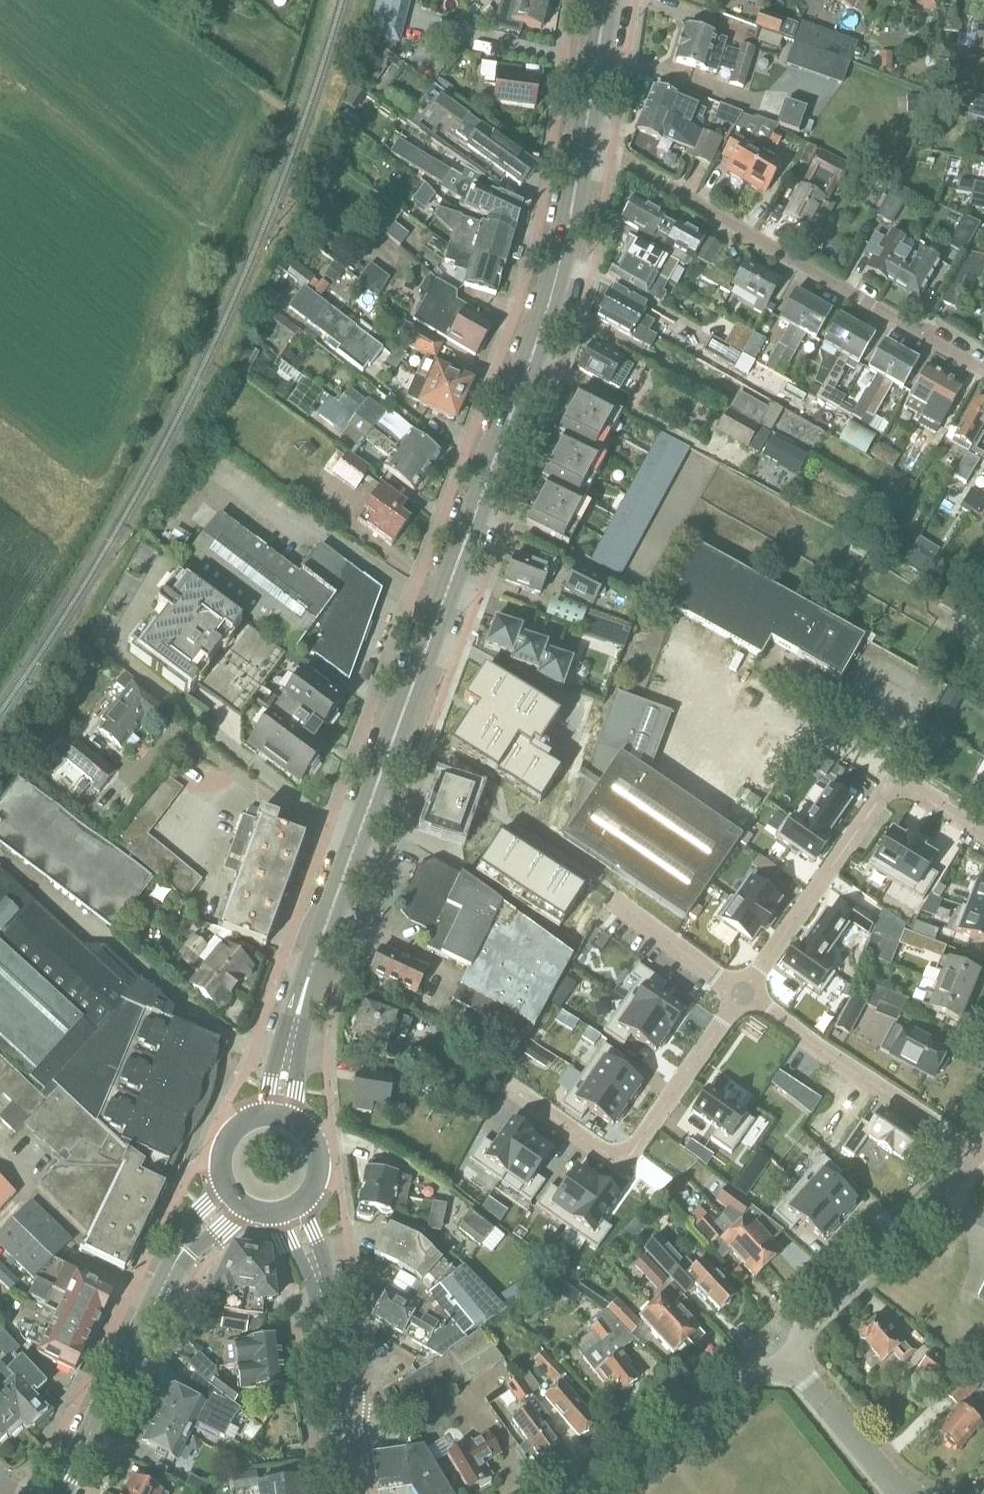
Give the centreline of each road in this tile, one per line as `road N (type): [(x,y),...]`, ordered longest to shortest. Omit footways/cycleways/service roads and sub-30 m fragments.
road 1 (secondary): [(276,1106),(302,997),(561,260),(582,149)]
road 2 (residential): [(582,149),(611,153),(983,372)]
road 3 (residential): [(744,993),(895,780),(983,833)]
road 4 (residential): [(508,1084),(621,1166),(744,993)]
road 5 (tertiary): [(60,1493),(169,1274),(231,1194)]
road 6 (secondary): [(351,1493),(320,1275),(293,1208)]
road 7 (residential): [(789,1360),(802,1329),(978,1151)]
road 8 (residential): [(744,993),(978,1151)]
road 9 (residential): [(568,1493),(753,1374),(789,1360)]
road 10 (residential): [(904,1493),(789,1360)]
road 11 (residential): [(611,896),(744,993)]
road 12 (secondary): [(582,149),(604,0)]
road 13 (secondary): [(293,1208),(321,1178),(323,1146),(306,1119),(276,1106)]
road 14 (secondary): [(276,1106),(243,1114),(221,1141),(221,1176),(231,1194)]

